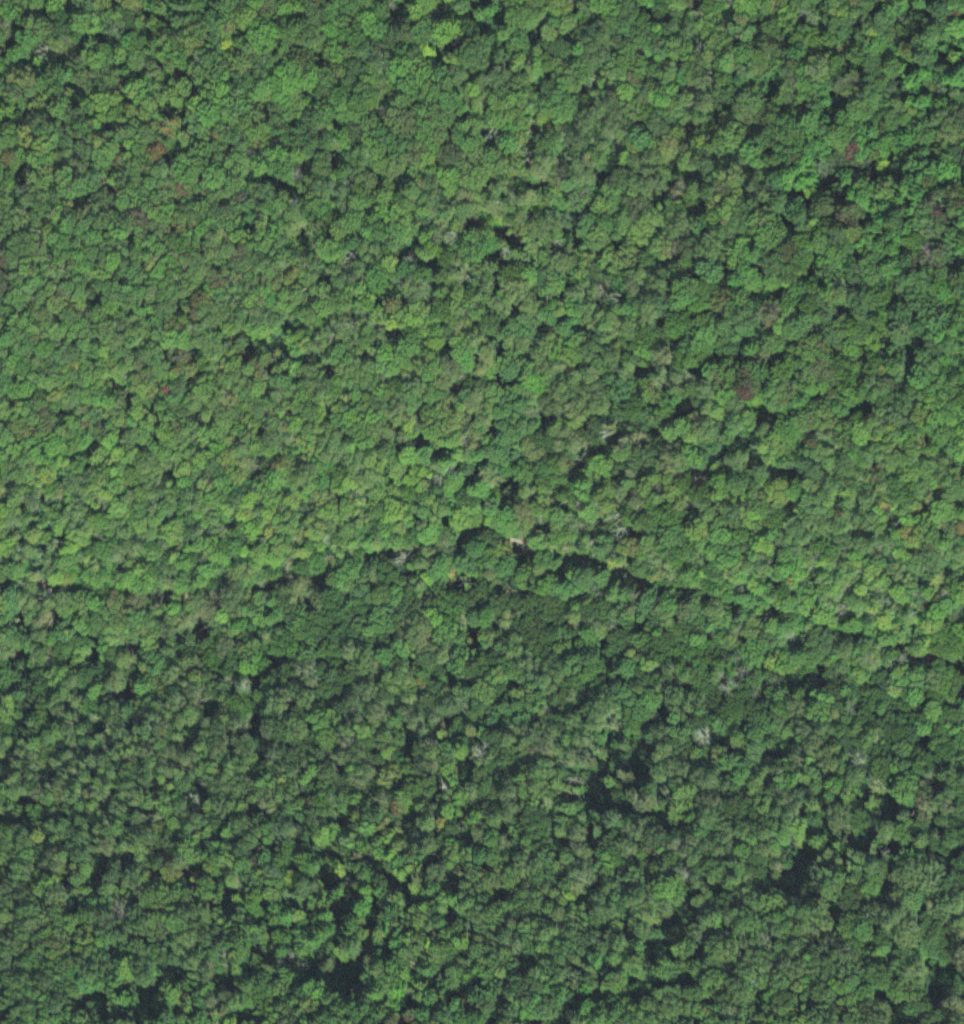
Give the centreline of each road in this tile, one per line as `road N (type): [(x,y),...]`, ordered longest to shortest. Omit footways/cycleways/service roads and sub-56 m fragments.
road 1 (track): [(0,584),(242,589),(488,535),(833,618),(963,662)]

